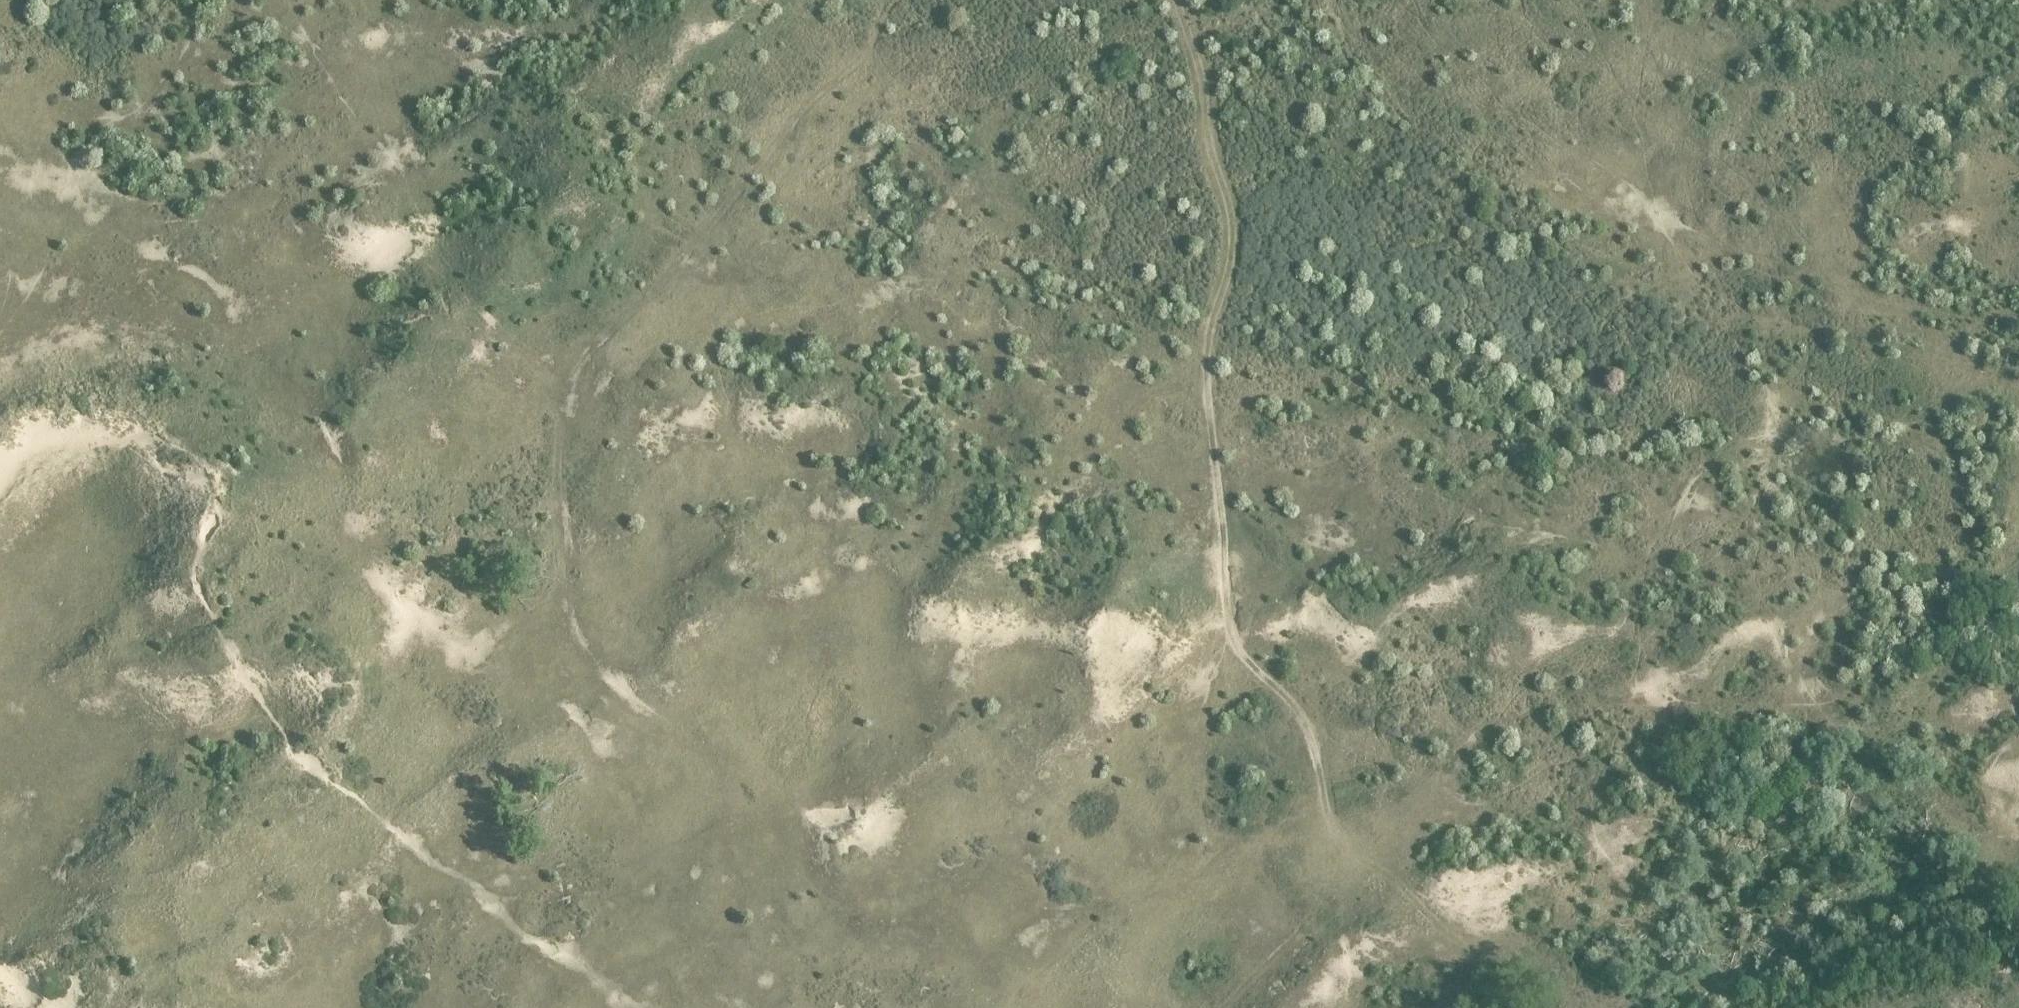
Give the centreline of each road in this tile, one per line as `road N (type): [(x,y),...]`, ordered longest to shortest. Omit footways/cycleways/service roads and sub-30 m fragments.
road 1 (track): [(380,0),(436,248),(494,324),(550,365),(572,396),(568,579),(573,627),(590,668),(838,829),(1061,907),(1405,884),(1324,818),(1309,740),(1288,698),(1229,633),(1204,364),(1210,307),(1236,245),(1228,186),(1205,127),(1207,72),(1183,0)]
road 2 (track): [(1405,884),(1440,924),(1541,956),(1567,979),(1577,1007)]

